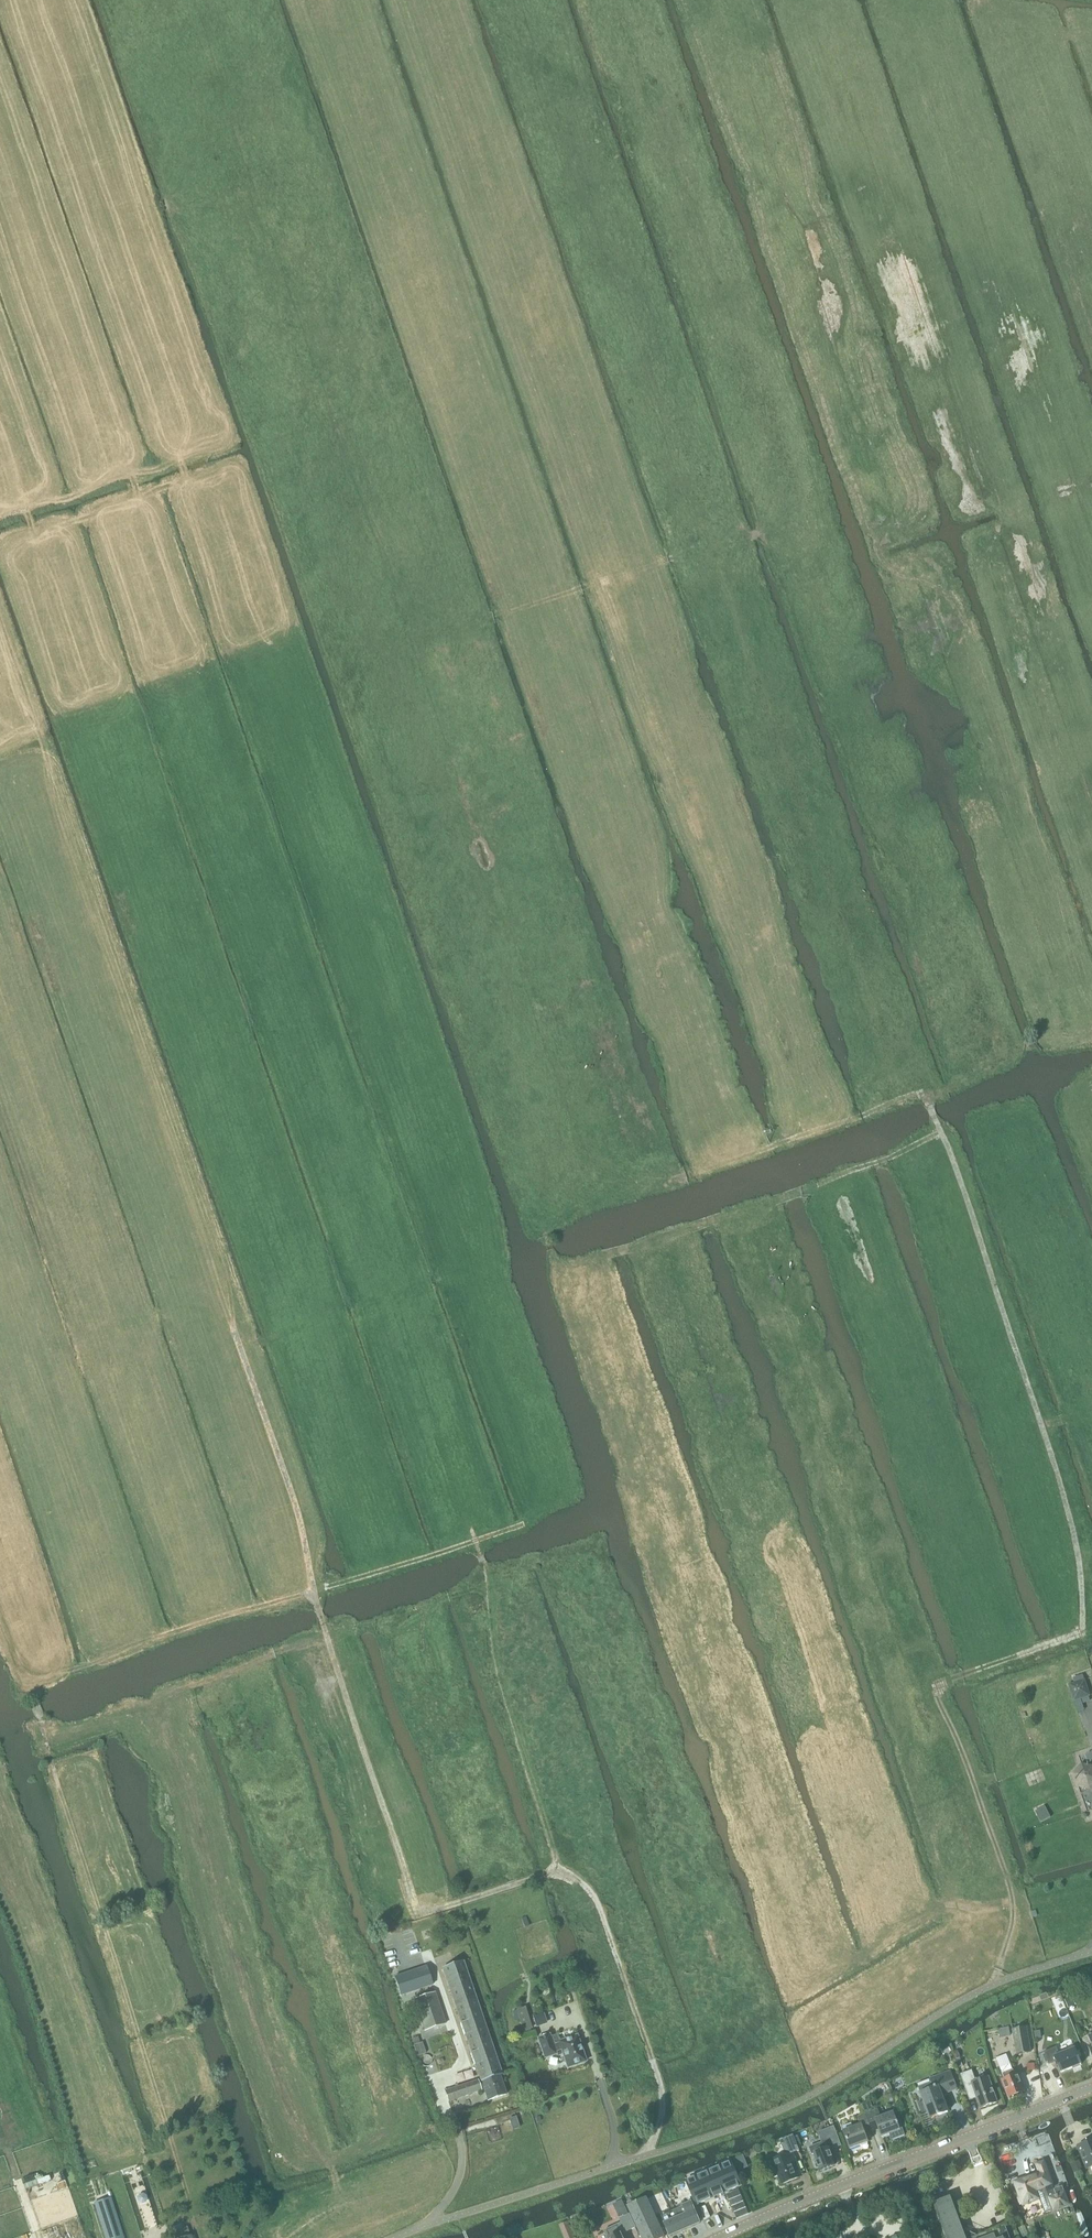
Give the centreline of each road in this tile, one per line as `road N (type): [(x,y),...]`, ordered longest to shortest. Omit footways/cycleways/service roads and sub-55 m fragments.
road 1 (track): [(0,621),(216,1238),(233,1324),(298,1509),(315,1600),(412,1898),(423,1912),(558,1867)]
road 2 (track): [(642,1136),(666,1182),(926,1094),(1075,1542),(1082,1634),(938,1682),(935,1692),(1014,1900),(993,1985)]
road 3 (unclassified): [(397,2237),(753,2121),(818,2092),(993,1985),(1091,1952)]
road 4 (track): [(0,1613),(33,1682),(190,2205),(186,2224),(155,2234)]
road 5 (track): [(471,1528),(487,1581),(491,1653),(558,1867),(589,1890),(664,2092),(651,2155)]
road 6 (track): [(33,1682),(526,1522)]
road 7 (secondary): [(724,2237),(1091,2089)]
road 8 (track): [(941,1135),(604,1256)]
road 9 (track): [(163,399),(175,462),(0,520)]

